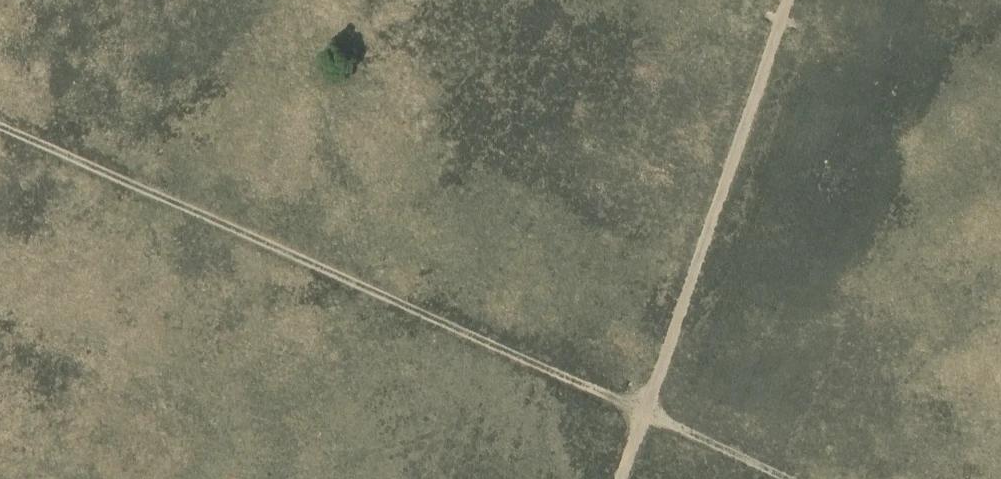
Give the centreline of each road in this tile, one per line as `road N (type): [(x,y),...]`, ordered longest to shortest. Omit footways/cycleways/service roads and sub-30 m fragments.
road 1 (track): [(0,127),(786,478)]
road 2 (track): [(619,478),(788,0)]

